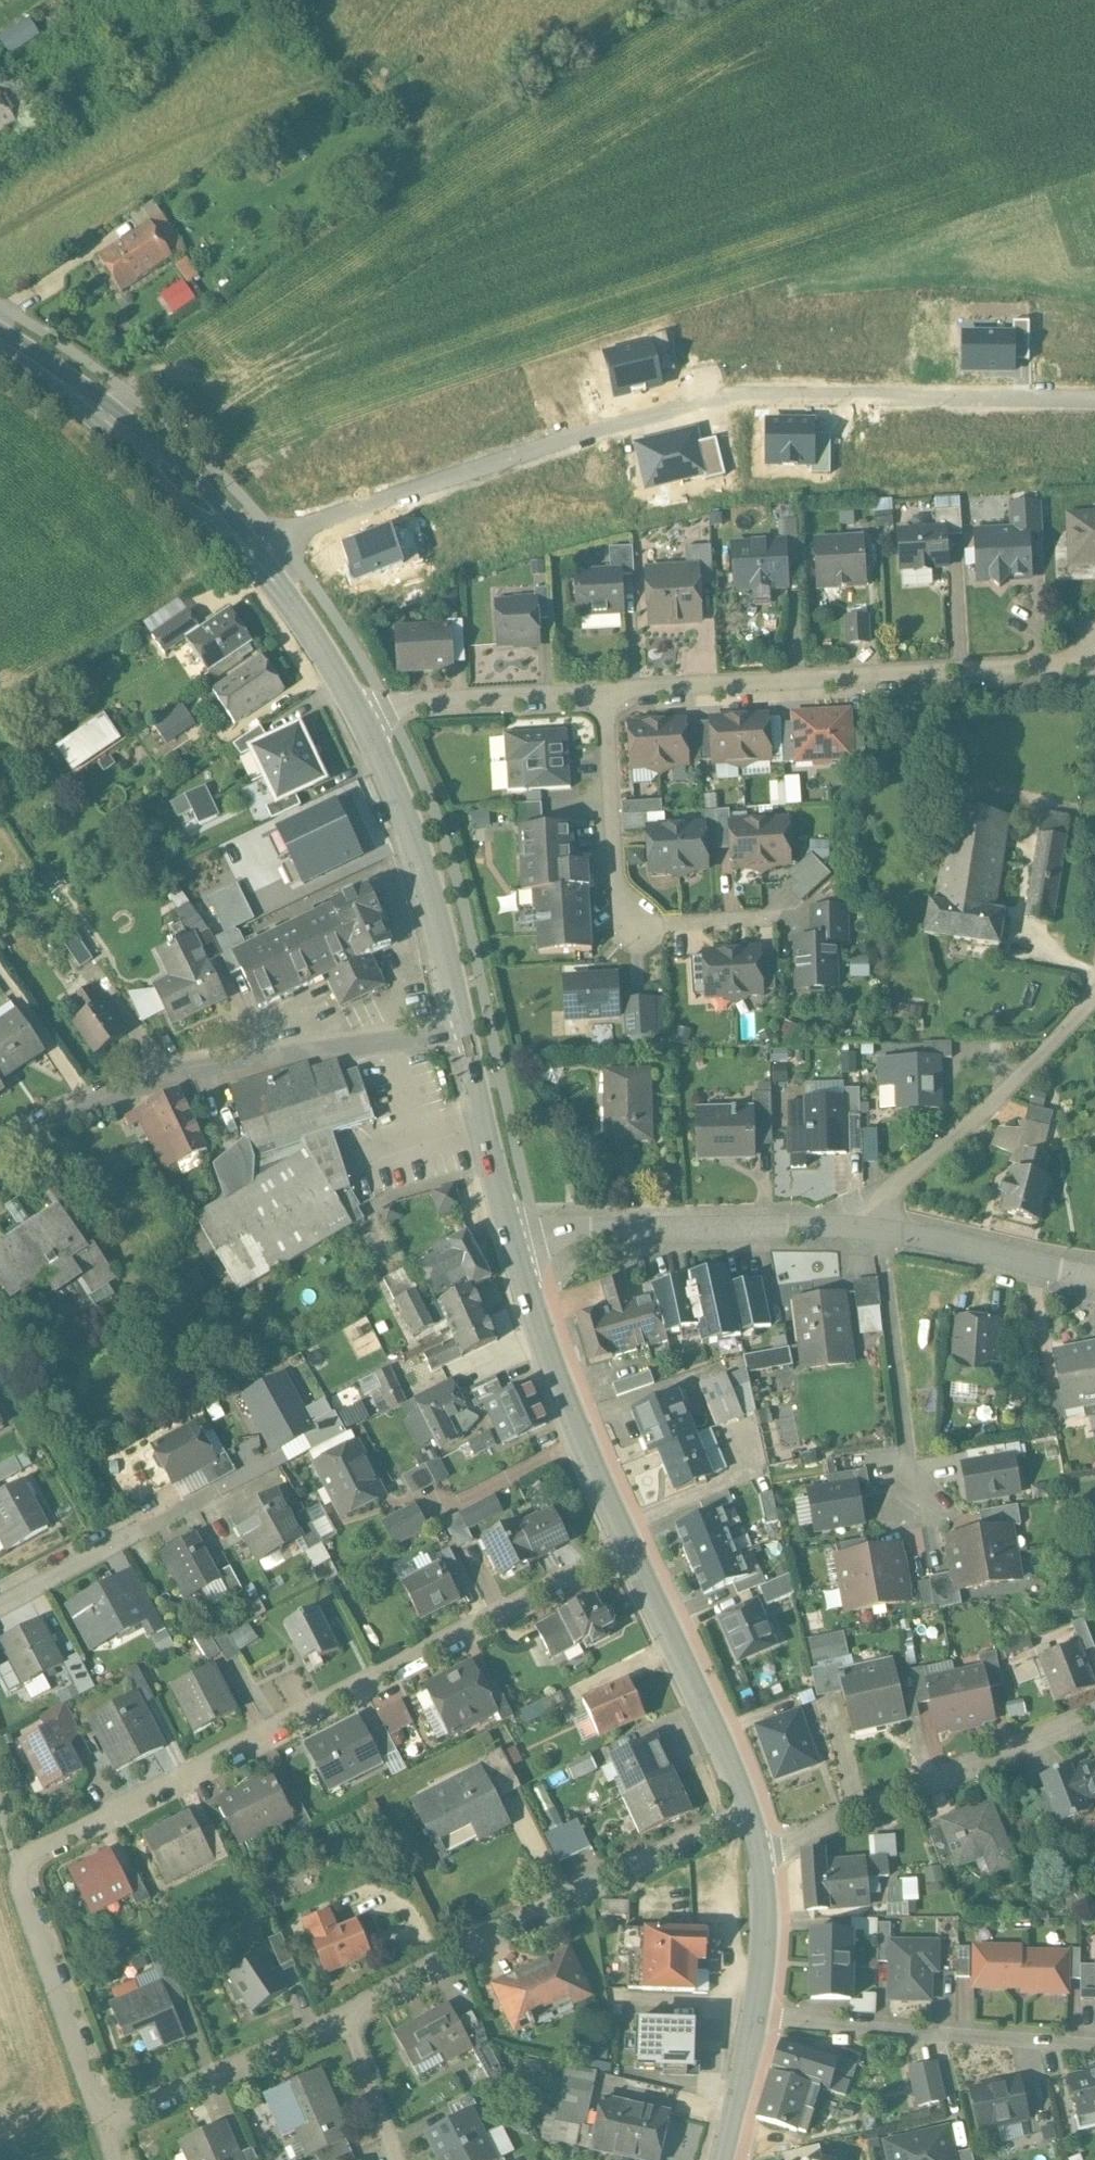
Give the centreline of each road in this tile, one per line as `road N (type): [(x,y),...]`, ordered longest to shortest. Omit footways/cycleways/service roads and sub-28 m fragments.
road 1 (residential): [(1094,401),(762,394),(708,403),(396,498),(253,560)]
road 2 (residential): [(17,1863),(631,1548)]
road 3 (residential): [(0,1148),(73,1100),(163,1067),(458,1018)]
road 4 (residential): [(1080,664),(605,698)]
road 5 (residential): [(345,2019),(749,1811)]
road 6 (residential): [(1094,1717),(763,1850)]
road 7 (residential): [(839,1228),(934,1158),(1014,1086),(1094,991)]
road 8 (residential): [(1094,2038),(758,2016)]
road 9 (secondary): [(0,341),(137,443),(253,560)]
road 10 (secondary): [(513,1237),(560,1385),(631,1548)]
road 11 (residential): [(839,1228),(585,1228),(513,1237)]
road 12 (secondary): [(362,716),(414,840),(458,1018)]
road 13 (secondary): [(631,1548),(749,1811)]
road 14 (residential): [(915,1504),(879,1232)]
road 15 (residential): [(17,1863),(108,2120)]
road 16 (residential): [(108,2120),(345,2019)]
road 17 (residential): [(362,716),(605,698)]
road 18 (residential): [(605,698),(617,884),(637,928)]
road 19 (secondary): [(458,1018),(513,1237)]
road 20 (residential): [(1094,1272),(879,1232)]
road 21 (residential): [(180,1503),(0,1600)]
road 22 (secondary): [(253,560),(362,716)]
road 23 (secondary): [(763,1850),(769,1906),(758,2016)]
road 24 (residential): [(345,2019),(399,2159)]
road 25 (secondary): [(758,2016),(723,2159)]

